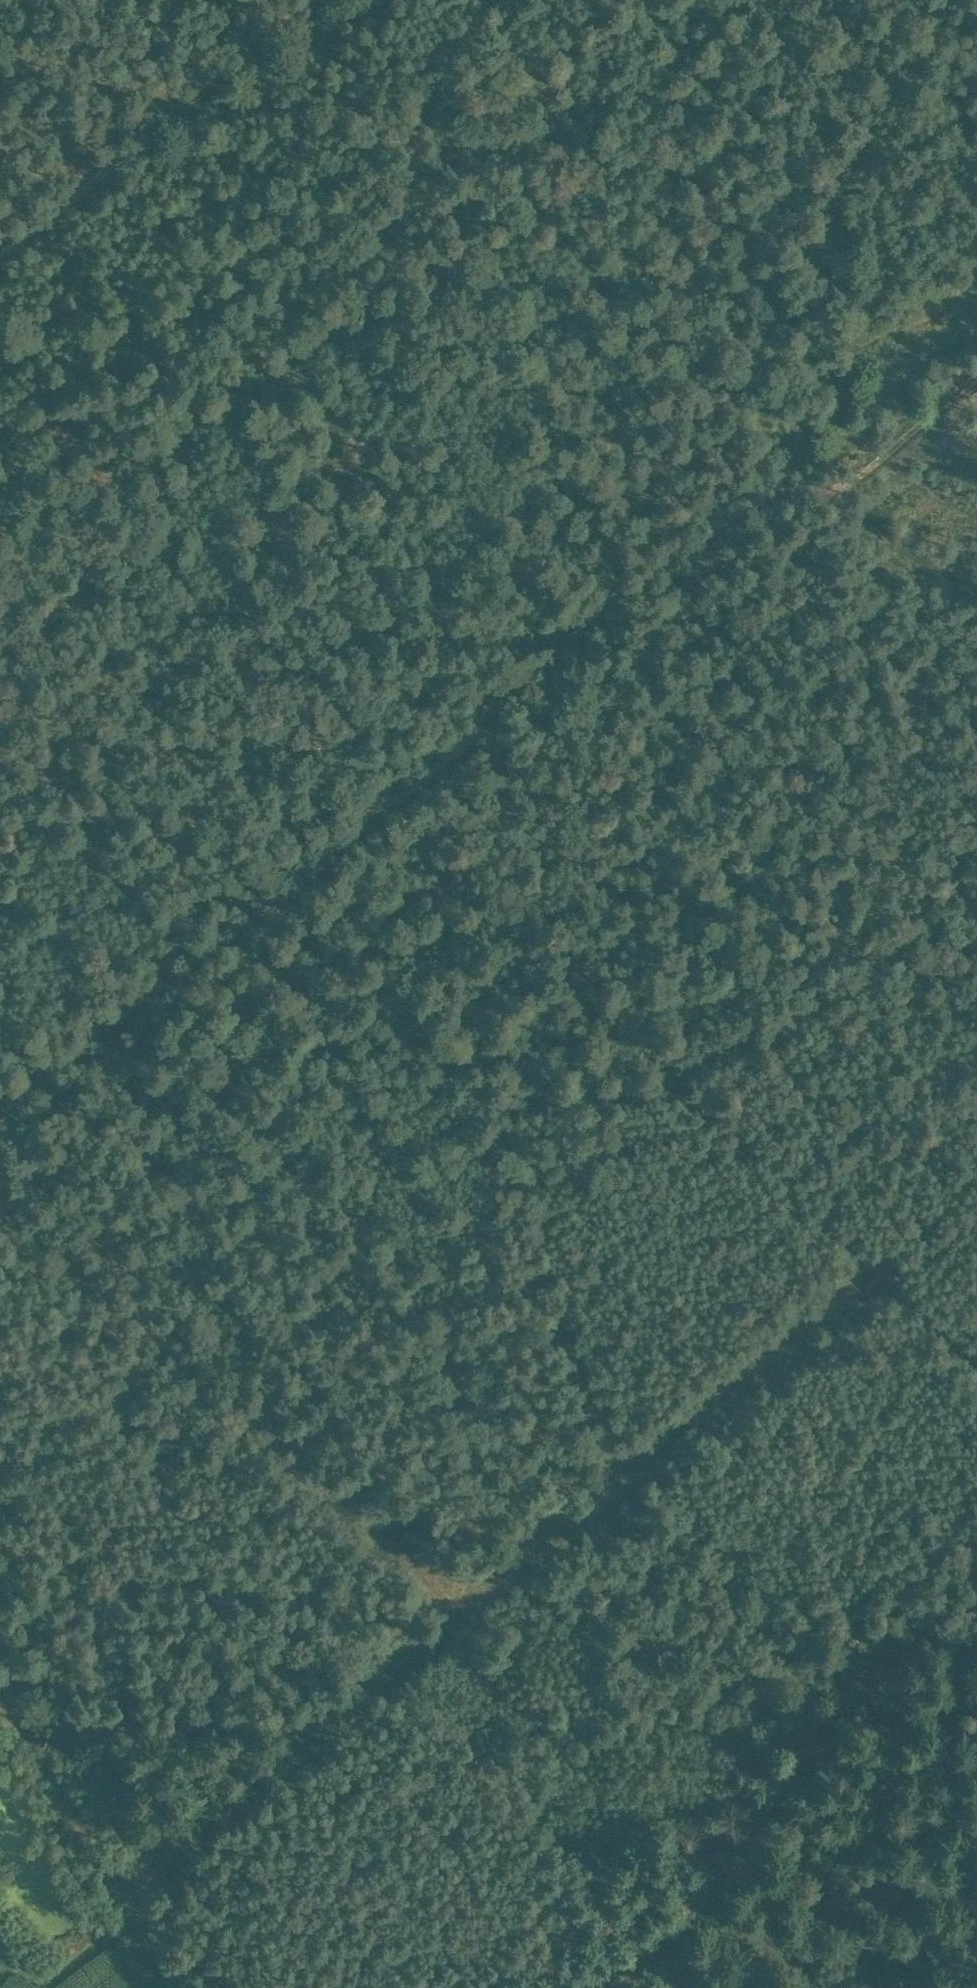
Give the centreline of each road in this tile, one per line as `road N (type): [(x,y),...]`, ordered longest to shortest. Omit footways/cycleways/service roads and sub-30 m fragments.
road 1 (track): [(656,562),(0,1090)]
road 2 (track): [(817,429),(788,471),(714,513),(656,562)]

